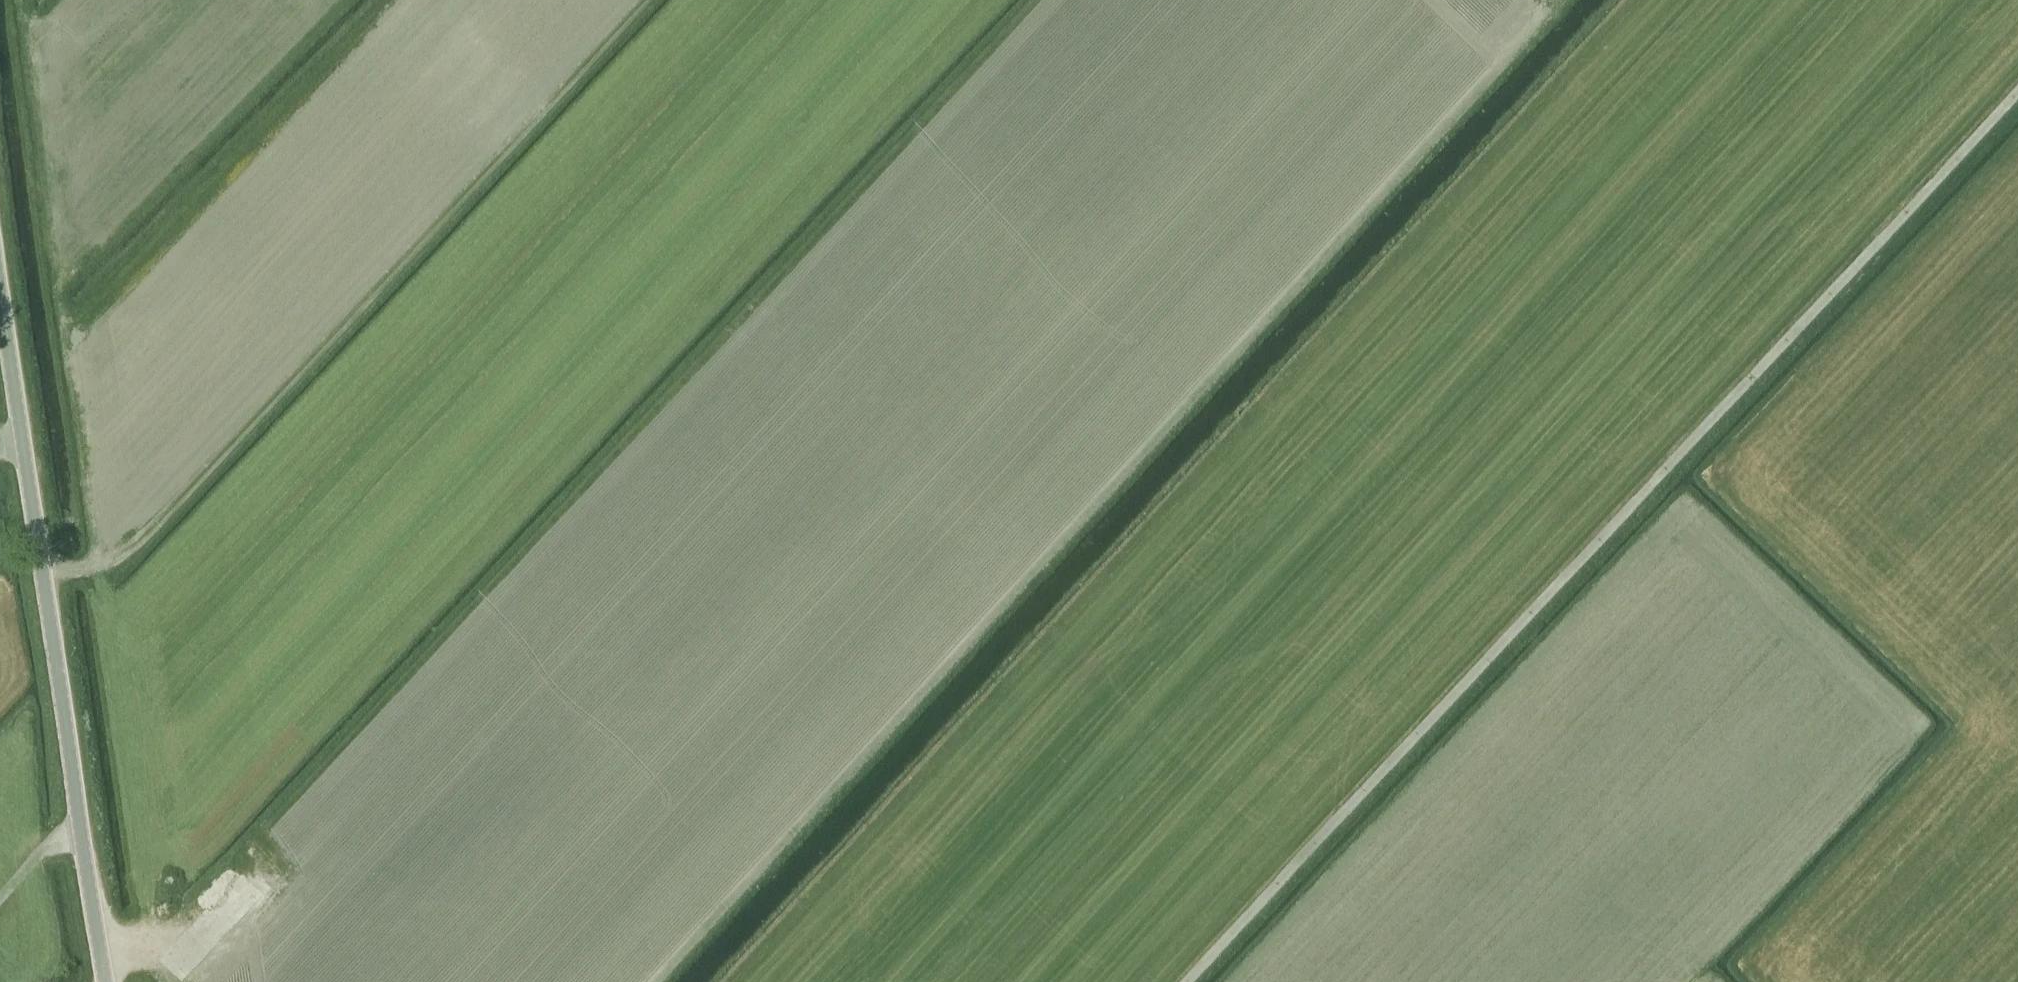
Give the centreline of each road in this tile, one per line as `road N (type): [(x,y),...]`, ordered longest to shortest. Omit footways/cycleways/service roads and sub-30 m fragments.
road 1 (tertiary): [(107,981),(0,286)]

